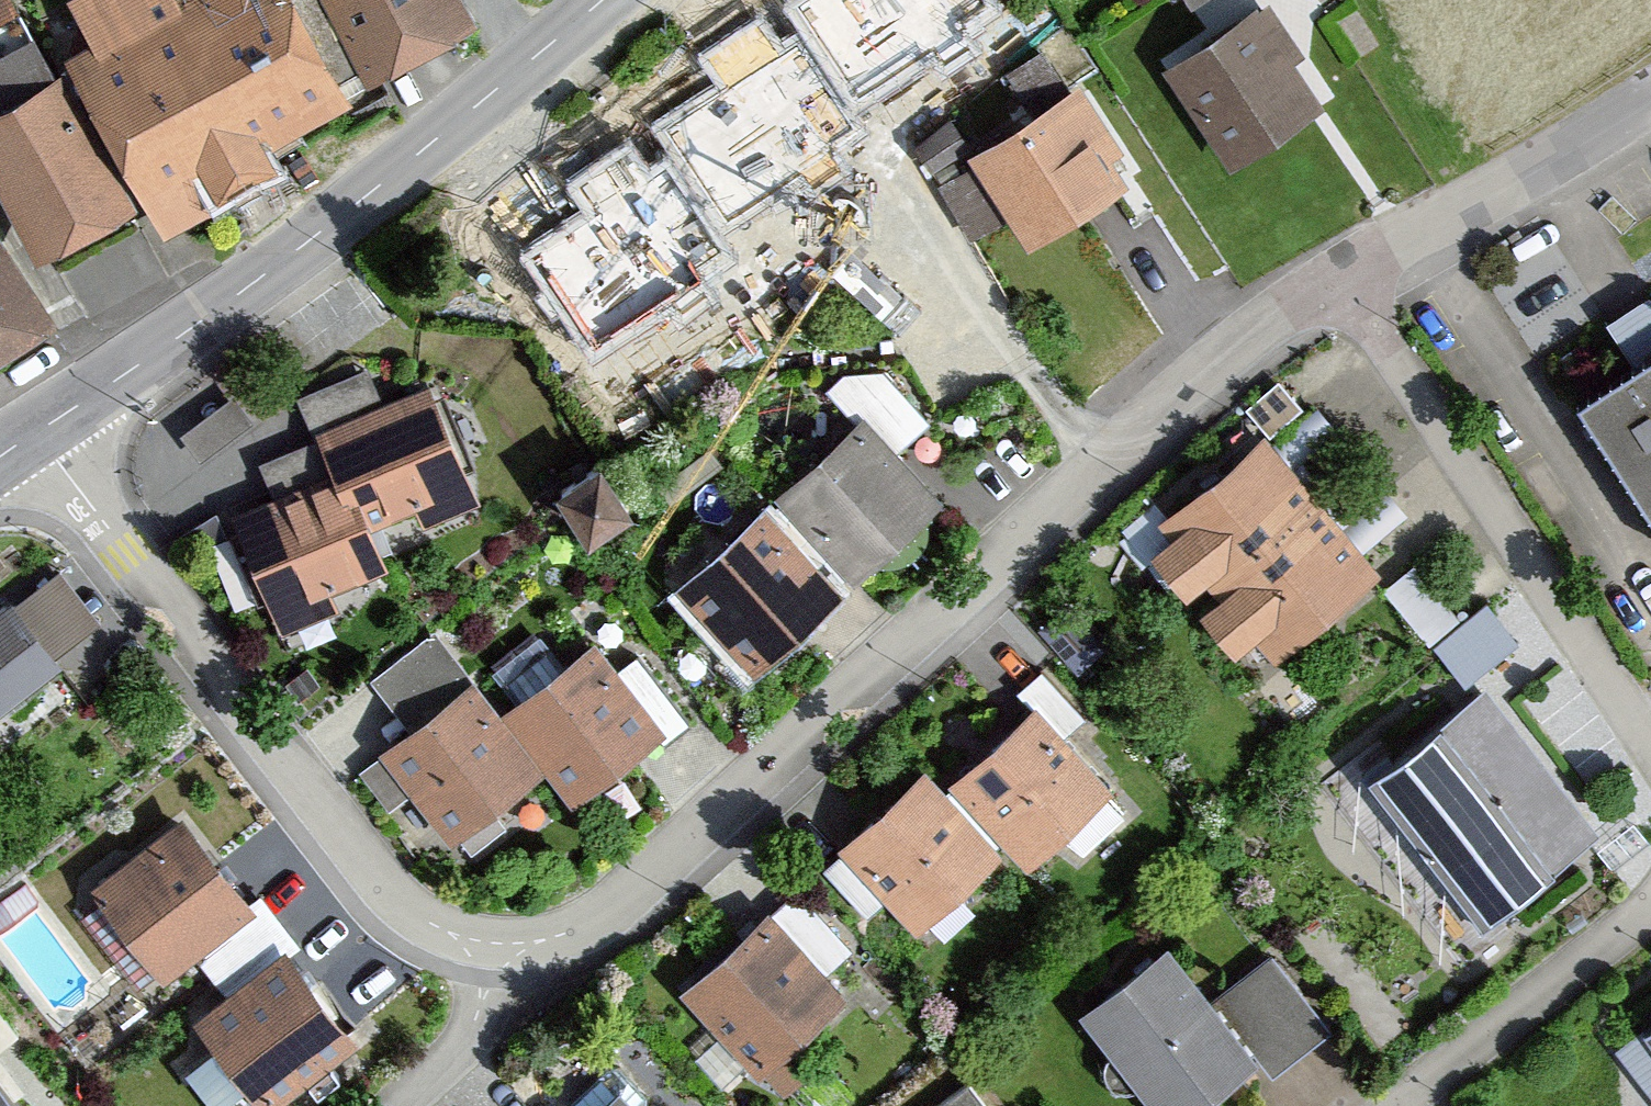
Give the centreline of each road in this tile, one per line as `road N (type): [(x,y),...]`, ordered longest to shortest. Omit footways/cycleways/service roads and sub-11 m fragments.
road 1 (residential): [(500,944),(566,935),(623,903),(1215,366),(1345,275)]
road 2 (tertiary): [(31,436),(285,251),(600,0)]
road 3 (residential): [(31,436),(370,876),(432,925),(500,944)]
road 4 (residential): [(1650,744),(1345,275)]
road 5 (residential): [(1345,275),(1650,101)]
road 6 (residential): [(1396,1105),(1650,905)]
road 7 (residential): [(500,944),(471,1033),(391,1105)]

